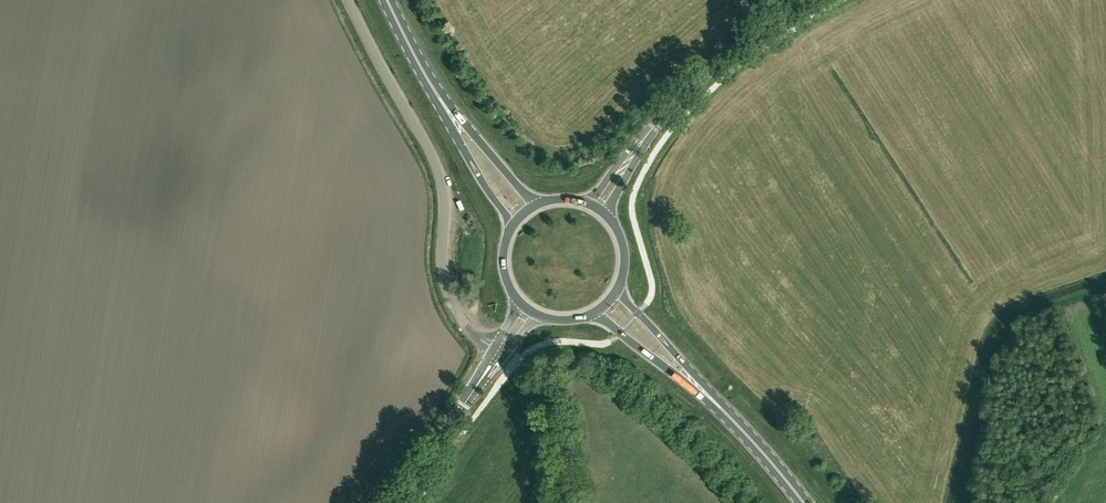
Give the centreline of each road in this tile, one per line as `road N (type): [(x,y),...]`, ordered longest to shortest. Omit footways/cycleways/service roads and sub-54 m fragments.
road 1 (unclassified): [(499,354),(470,330),(447,290),(440,177),(349,0)]
road 2 (secondary): [(591,206),(685,95),(791,8)]
road 3 (primary): [(738,424),(619,288)]
road 4 (primary): [(596,313),(738,424)]
road 5 (tertiary): [(400,502),(499,354)]
road 6 (primary): [(427,76),(513,229)]
road 7 (primary): [(538,206),(427,76)]

